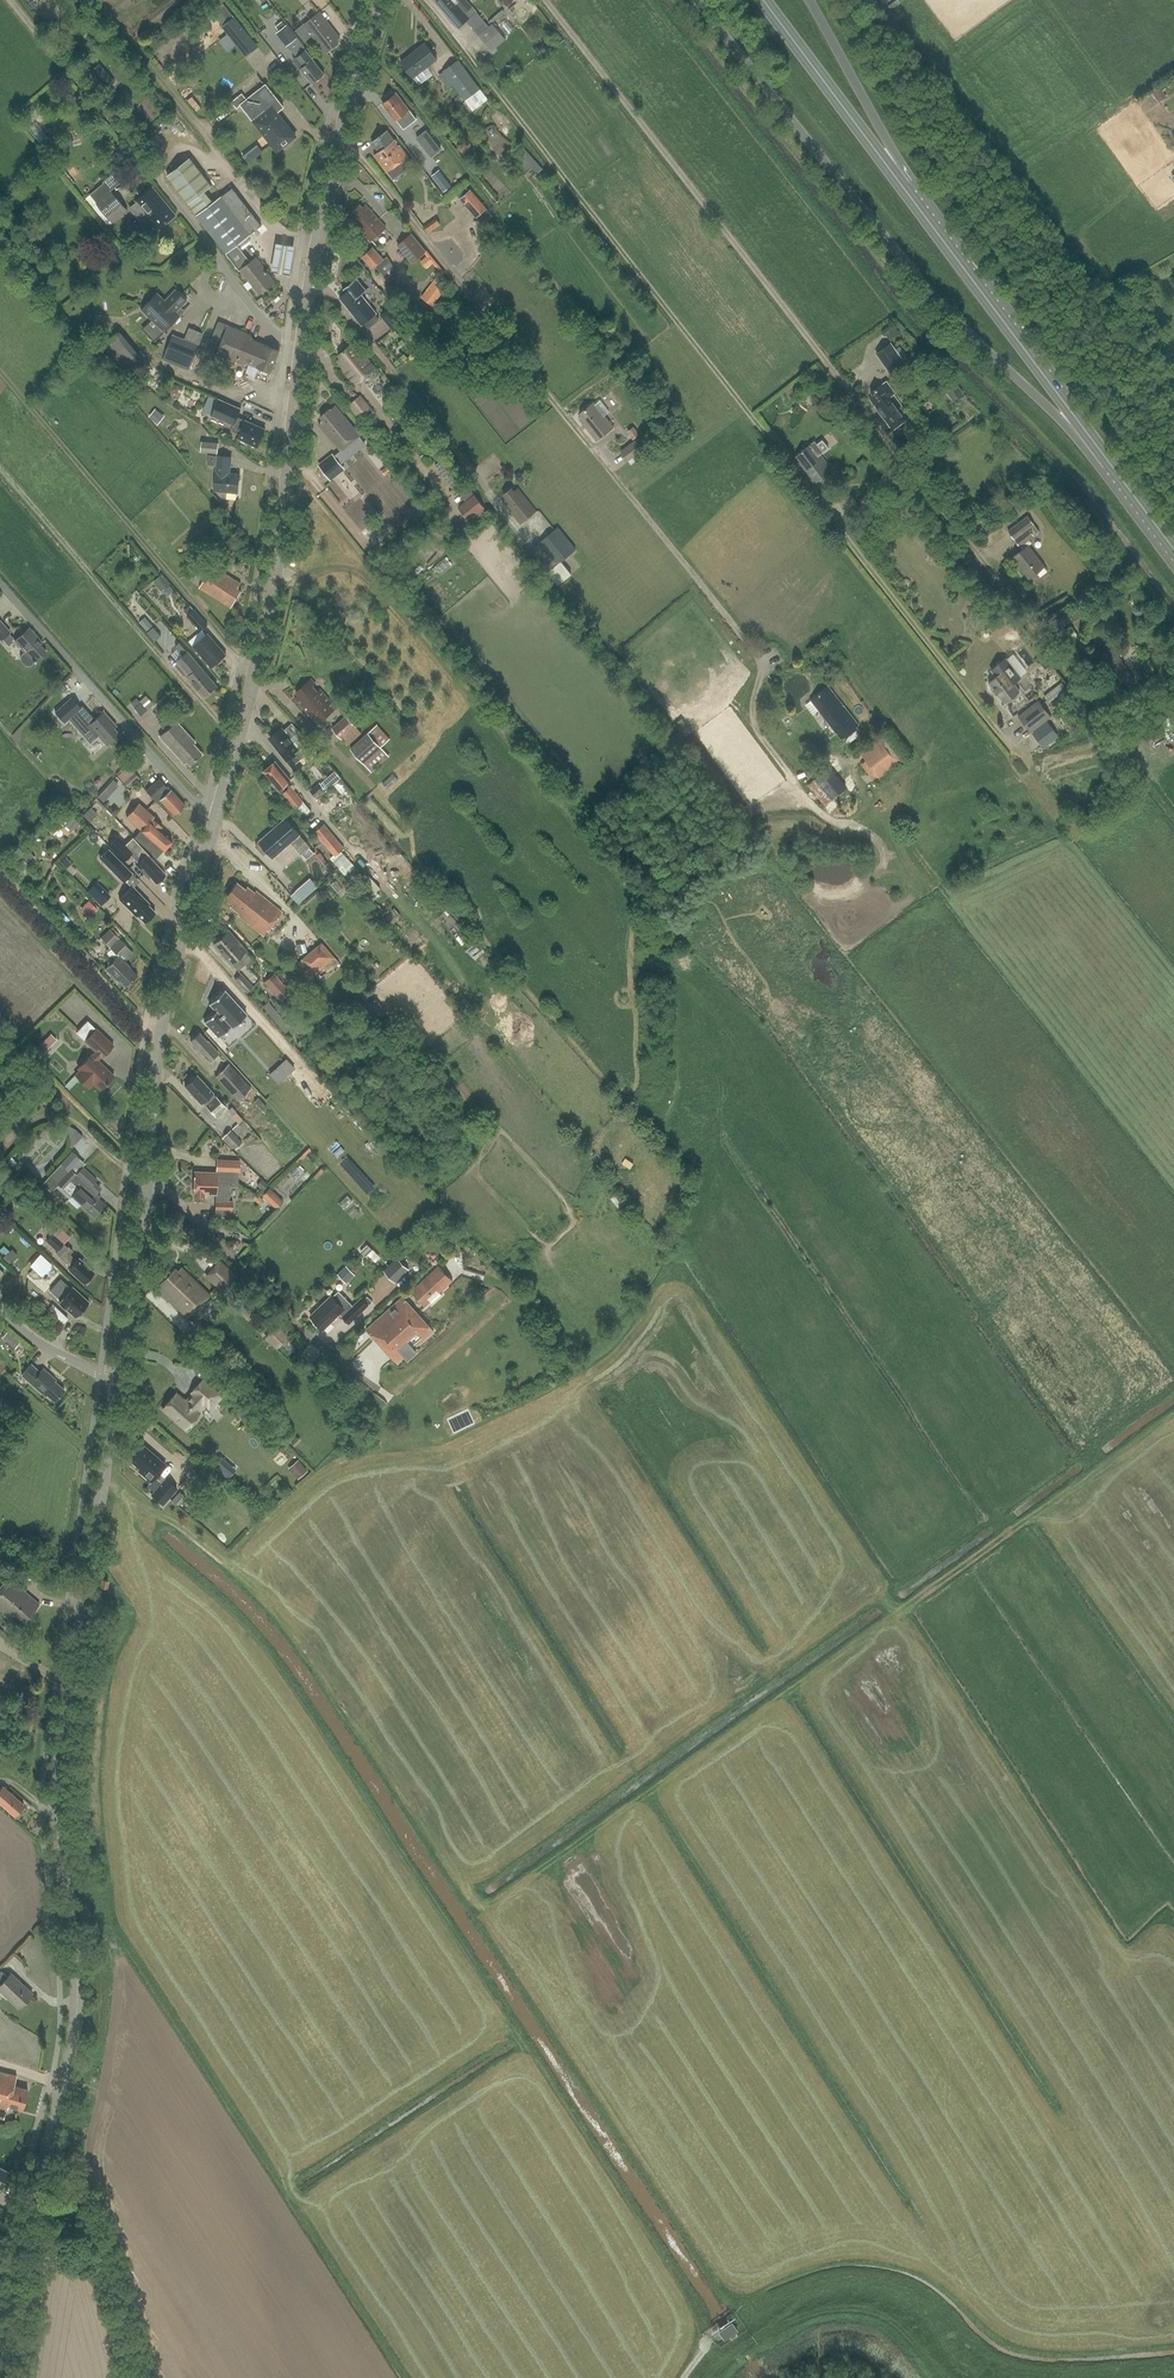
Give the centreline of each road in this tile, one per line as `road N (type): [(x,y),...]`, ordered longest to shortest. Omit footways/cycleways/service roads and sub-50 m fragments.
road 1 (tertiary): [(134,1284),(156,1029),(252,672),(335,142),(380,0)]
road 2 (tertiary): [(3,2377),(76,2030),(76,1962),(56,1807),(118,1383)]
road 3 (trunk): [(699,0),(952,318),(1042,409),(1079,427)]
road 4 (trunk): [(1079,427),(891,169)]
road 5 (trunk): [(891,169),(755,0)]
road 6 (trunk): [(891,169),(869,108),(808,0)]
road 7 (unclassified): [(134,1284),(116,1280),(0,1163)]
road 8 (trunk): [(1173,553),(1079,427)]
road 9 (tertiary): [(118,1383),(43,1346),(0,1309)]

